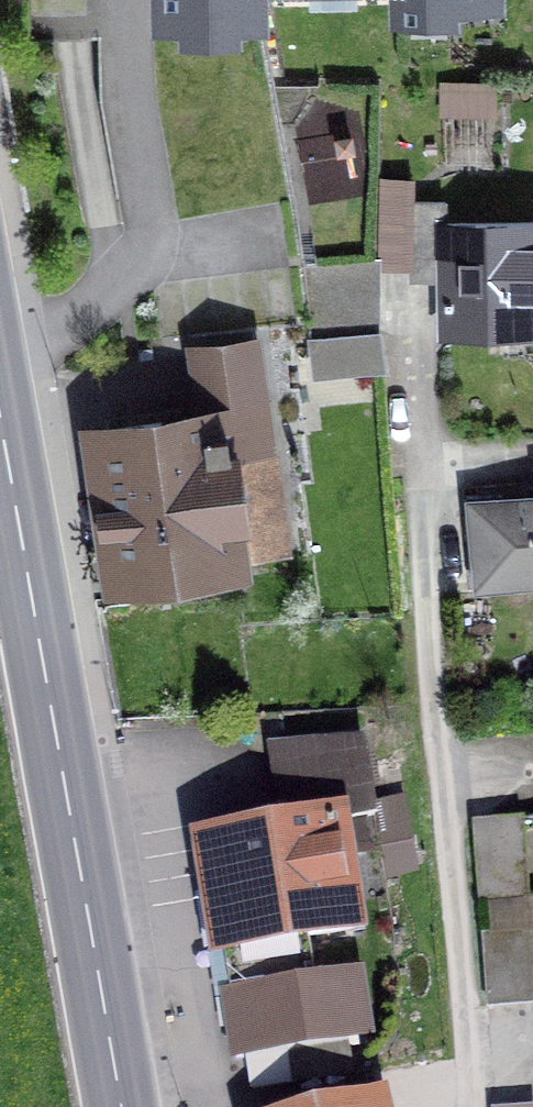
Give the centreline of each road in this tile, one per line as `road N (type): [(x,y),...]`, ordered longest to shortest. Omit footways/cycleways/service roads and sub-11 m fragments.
road 1 (secondary): [(0,407),(130,1106)]

